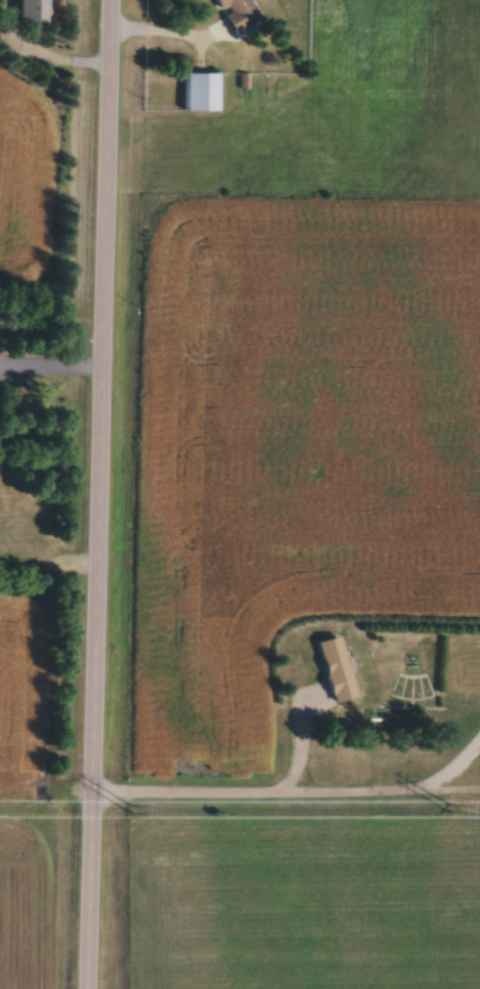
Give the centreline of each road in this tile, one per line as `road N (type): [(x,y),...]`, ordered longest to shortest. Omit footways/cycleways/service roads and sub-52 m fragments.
road 1 (tertiary): [(86,988),(110,0)]

